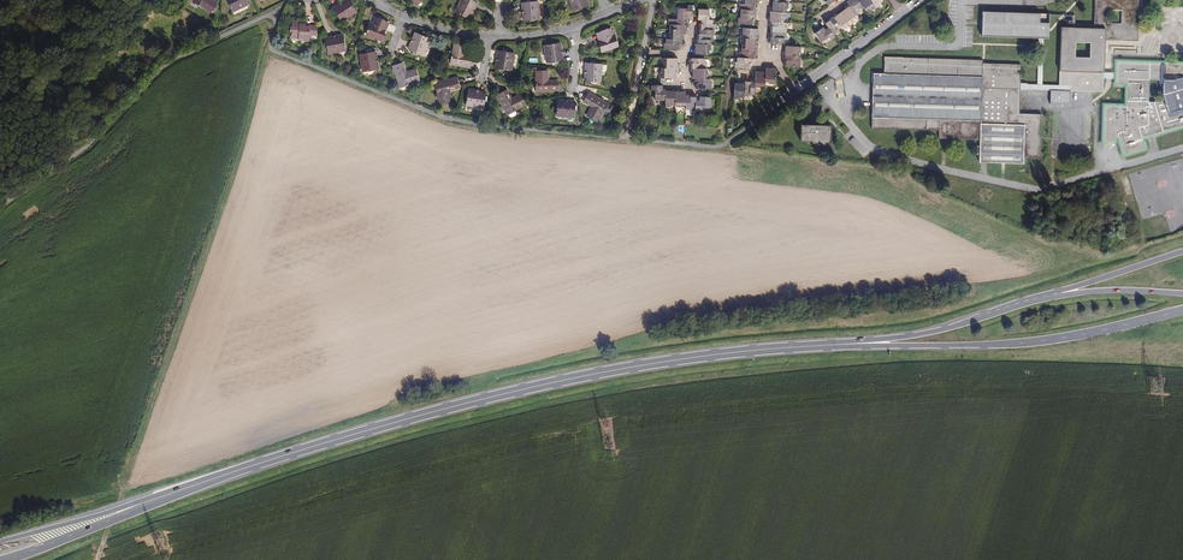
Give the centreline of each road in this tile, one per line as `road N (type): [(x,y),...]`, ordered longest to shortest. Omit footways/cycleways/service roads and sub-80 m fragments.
road 1 (primary): [(805,346),(638,366),(502,394),(186,488)]
road 2 (track): [(270,44),(231,182),(111,519)]
road 3 (primary): [(805,346),(1023,343),(1182,310)]
road 4 (primary): [(1028,303),(930,332),(805,346)]
road 5 (primary): [(5,559),(186,488)]
road 6 (primary): [(186,488),(0,541)]
road 7 (primary): [(1182,251),(1028,303)]
road 8 (primary): [(1182,293),(1111,291),(1028,303)]
road 9 (residential): [(899,13),(793,90)]

